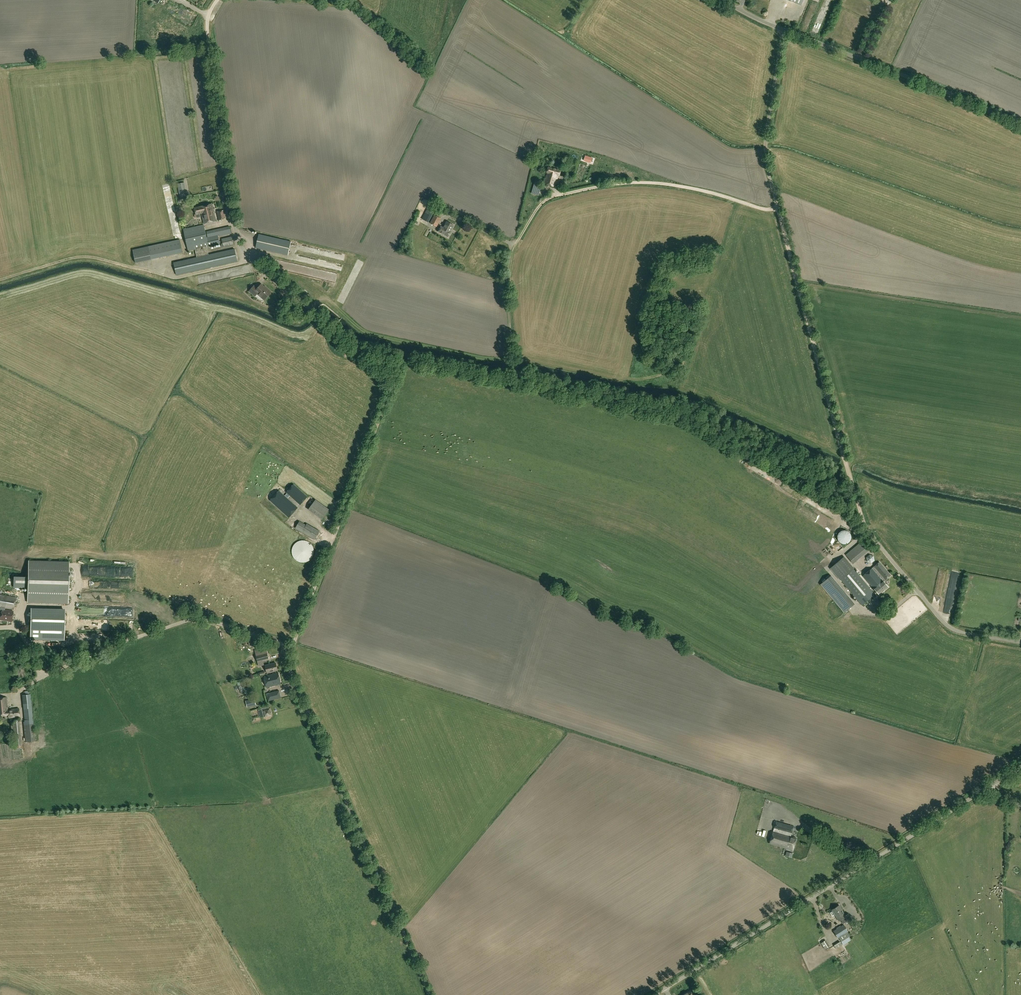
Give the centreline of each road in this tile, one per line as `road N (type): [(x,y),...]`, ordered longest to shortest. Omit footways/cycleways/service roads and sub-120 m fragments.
road 1 (track): [(406,361),(687,418),(867,528),(777,209)]
road 2 (track): [(217,0),(207,29),(246,257),(394,386),(292,646)]
road 3 (unclassified): [(650,994),(1020,767)]
road 4 (track): [(777,209),(649,184),(545,201),(512,246),(512,383)]
road 5 (unclassified): [(430,994),(293,680),(292,646)]
road 6 (track): [(0,628),(21,632),(41,677),(196,620),(292,646)]
road 7 (unclassified): [(1020,123),(782,31)]
road 8 (unclassified): [(1020,643),(948,626),(867,528)]
road 9 (unclassified): [(777,209),(766,139),(782,31)]

